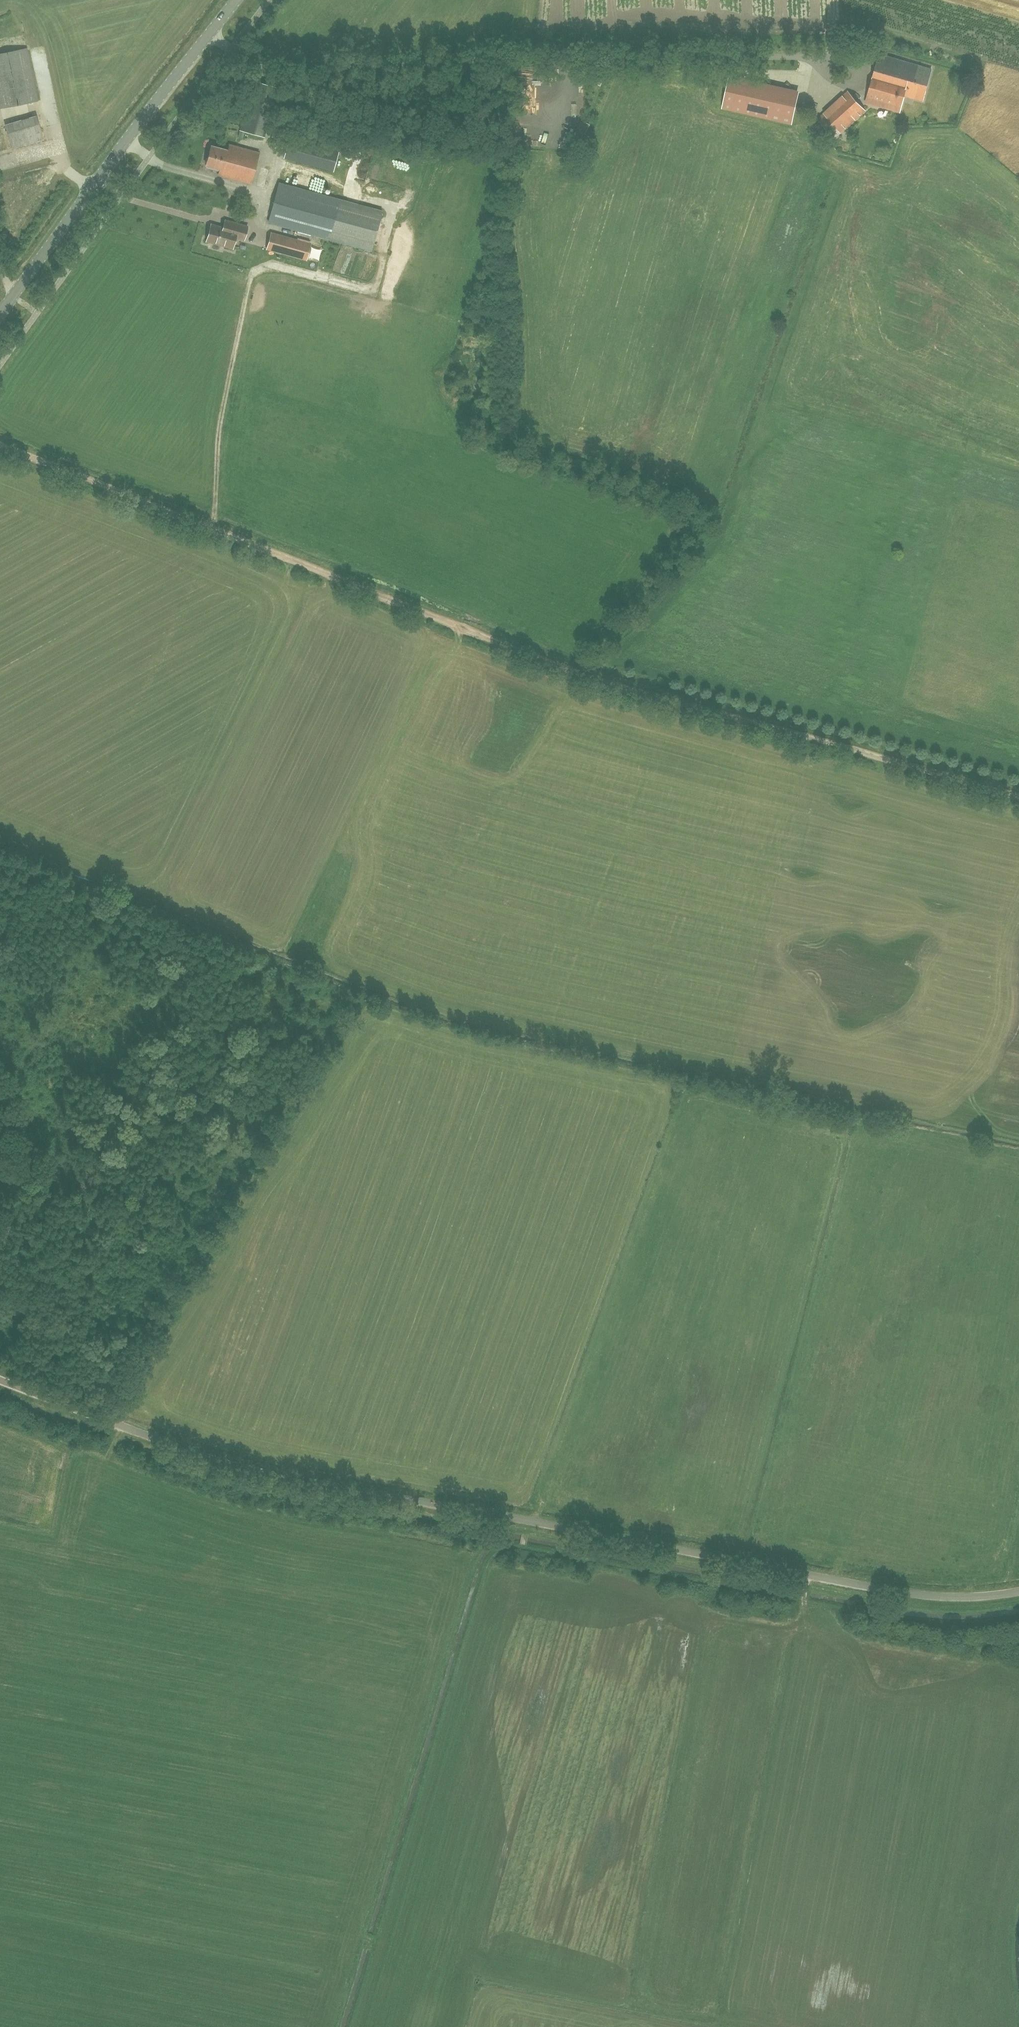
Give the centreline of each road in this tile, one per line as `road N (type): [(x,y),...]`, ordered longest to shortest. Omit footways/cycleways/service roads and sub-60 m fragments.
road 1 (track): [(0,445),(610,683),(1018,798)]
road 2 (unclassified): [(1018,1592),(909,1594),(255,1473),(0,1381)]
road 3 (tertiary): [(236,0),(0,312)]

